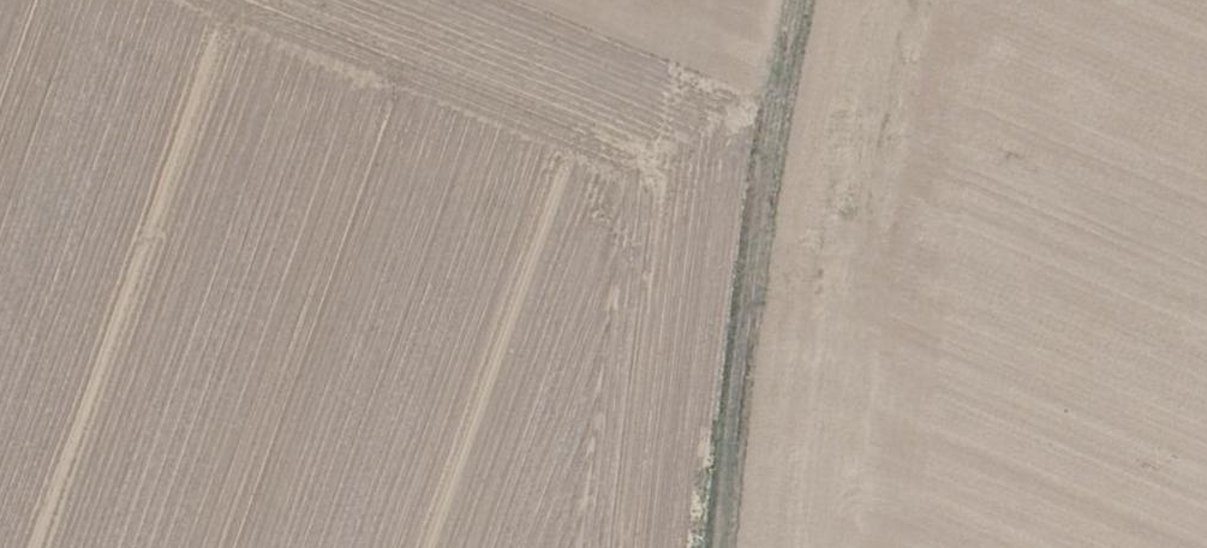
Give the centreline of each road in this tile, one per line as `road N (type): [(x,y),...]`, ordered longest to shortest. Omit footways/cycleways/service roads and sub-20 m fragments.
road 1 (track): [(724,547),(781,97),(803,0)]

